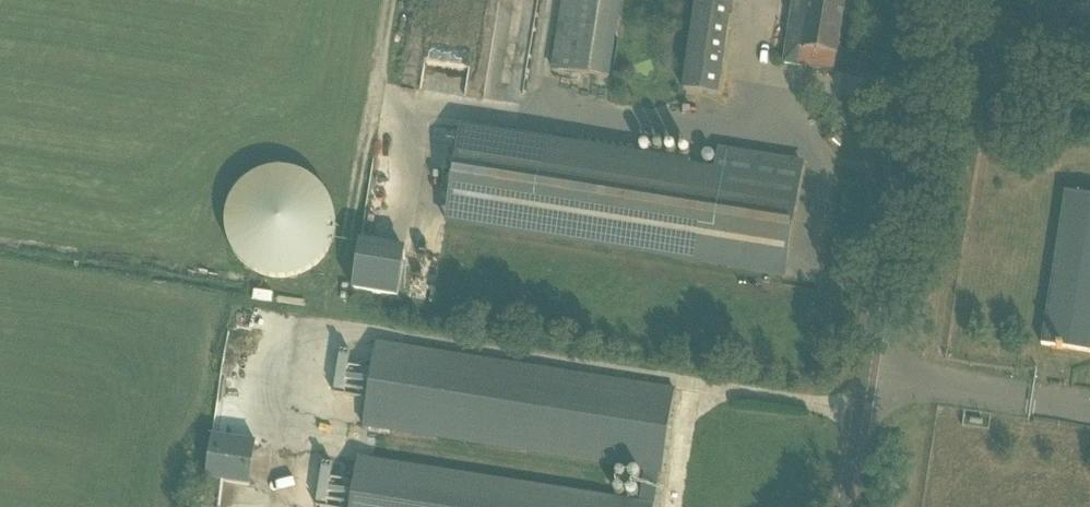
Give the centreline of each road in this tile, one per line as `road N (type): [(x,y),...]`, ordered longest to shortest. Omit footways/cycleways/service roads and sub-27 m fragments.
road 1 (tertiary): [(844,506),(921,0)]

